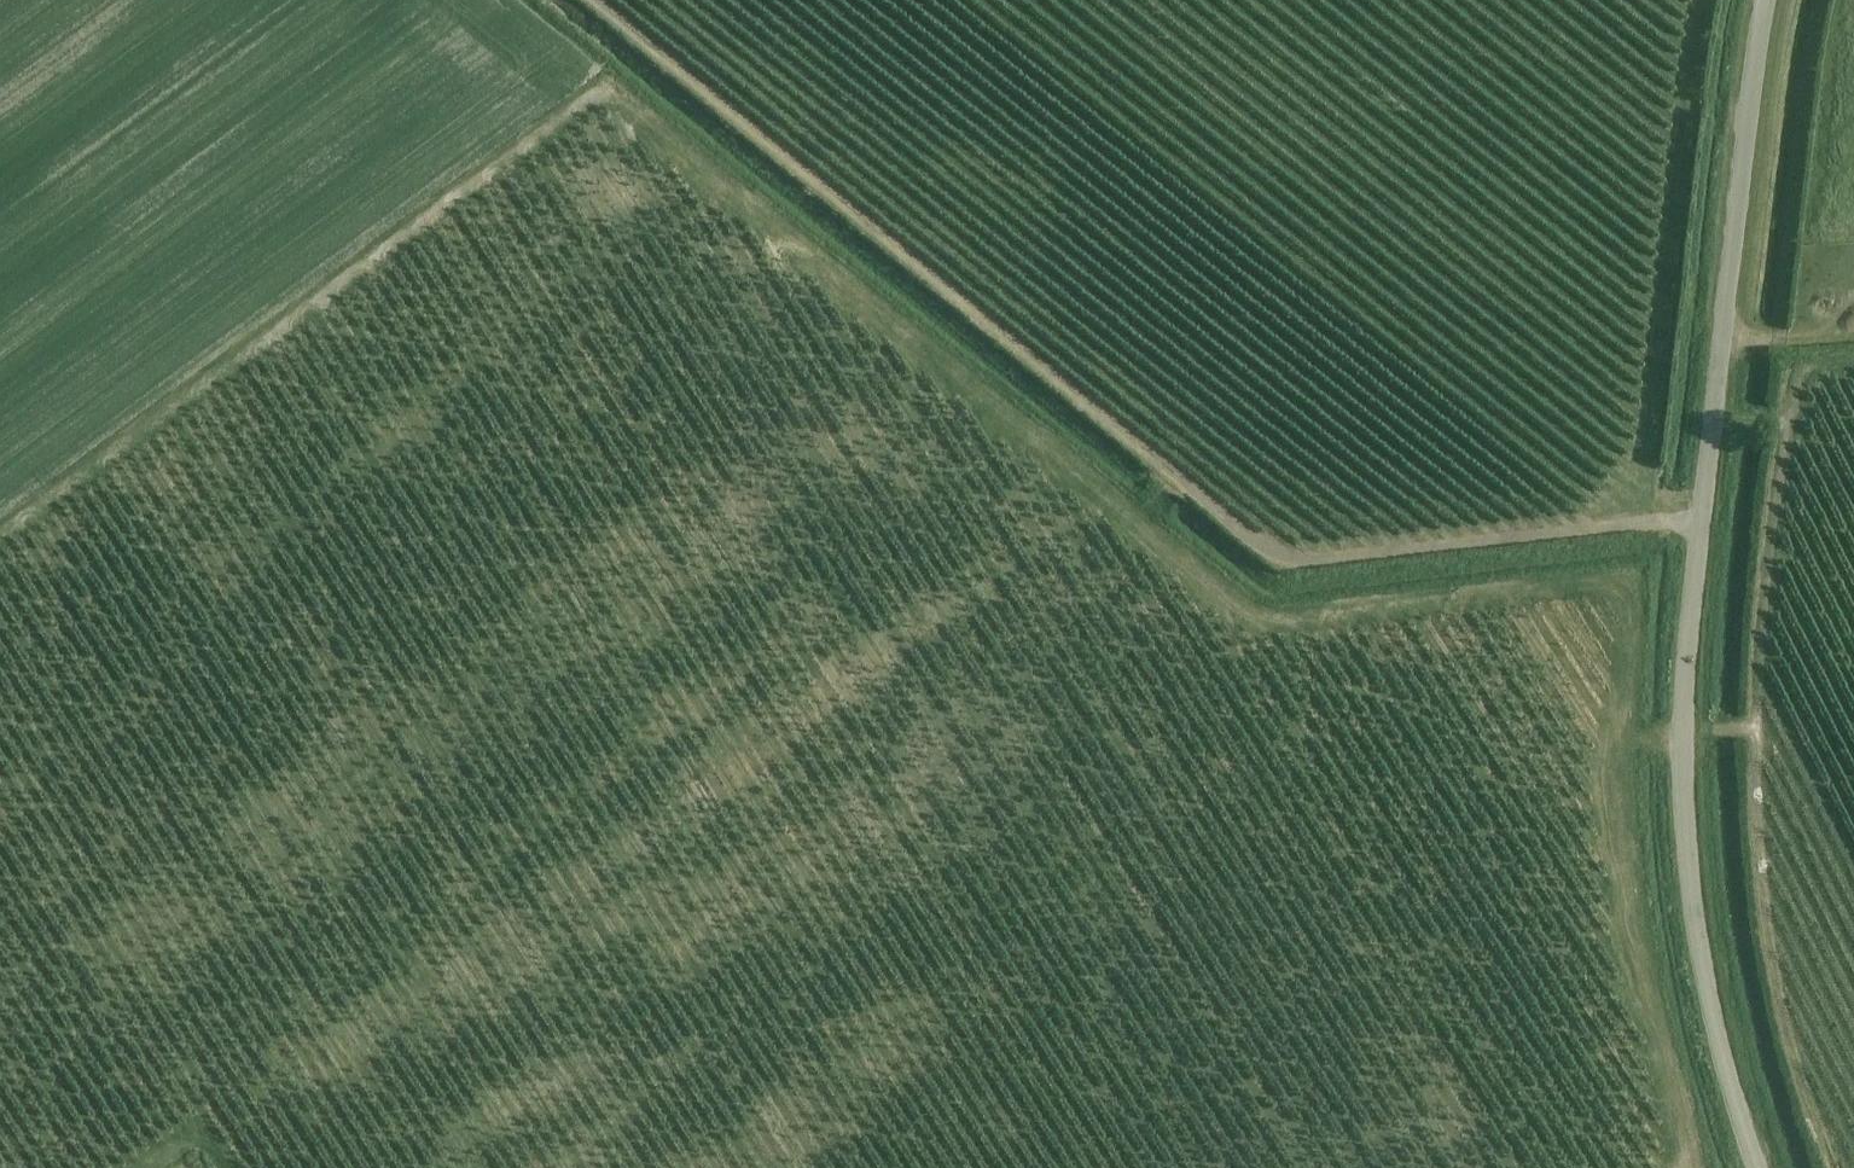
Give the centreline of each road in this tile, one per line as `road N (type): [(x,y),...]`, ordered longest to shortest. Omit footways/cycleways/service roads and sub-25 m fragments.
road 1 (unclassified): [(1759,1167),(1699,950),(1682,747),(1698,526),(1765,0)]
road 2 (track): [(1698,526),(1312,570),(1276,560),(1147,462)]

